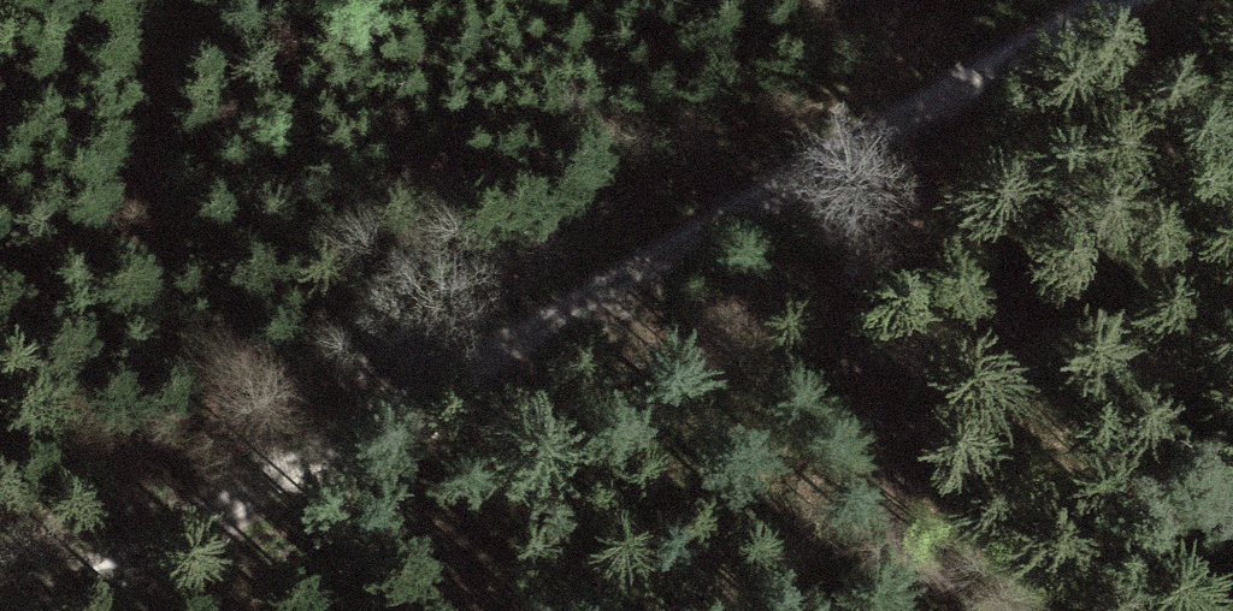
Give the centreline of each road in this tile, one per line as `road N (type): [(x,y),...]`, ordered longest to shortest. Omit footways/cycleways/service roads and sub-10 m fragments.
road 1 (track): [(0,605),(1085,0)]
road 2 (track): [(833,143),(855,391),(890,535),(935,610)]
road 3 (track): [(0,480),(155,517)]

